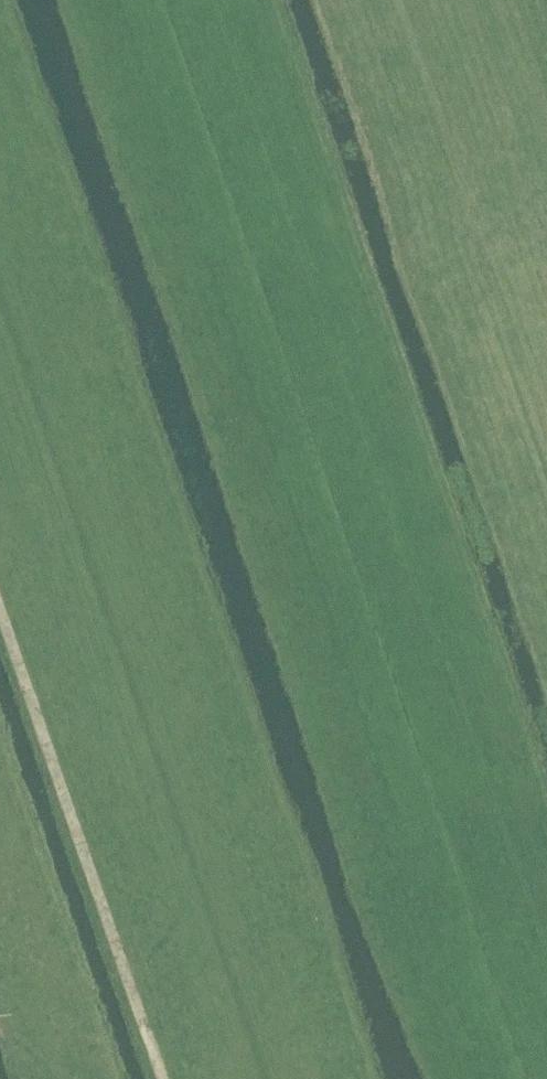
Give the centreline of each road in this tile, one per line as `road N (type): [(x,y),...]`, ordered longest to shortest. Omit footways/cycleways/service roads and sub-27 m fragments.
road 1 (track): [(163,1078),(0,615)]

